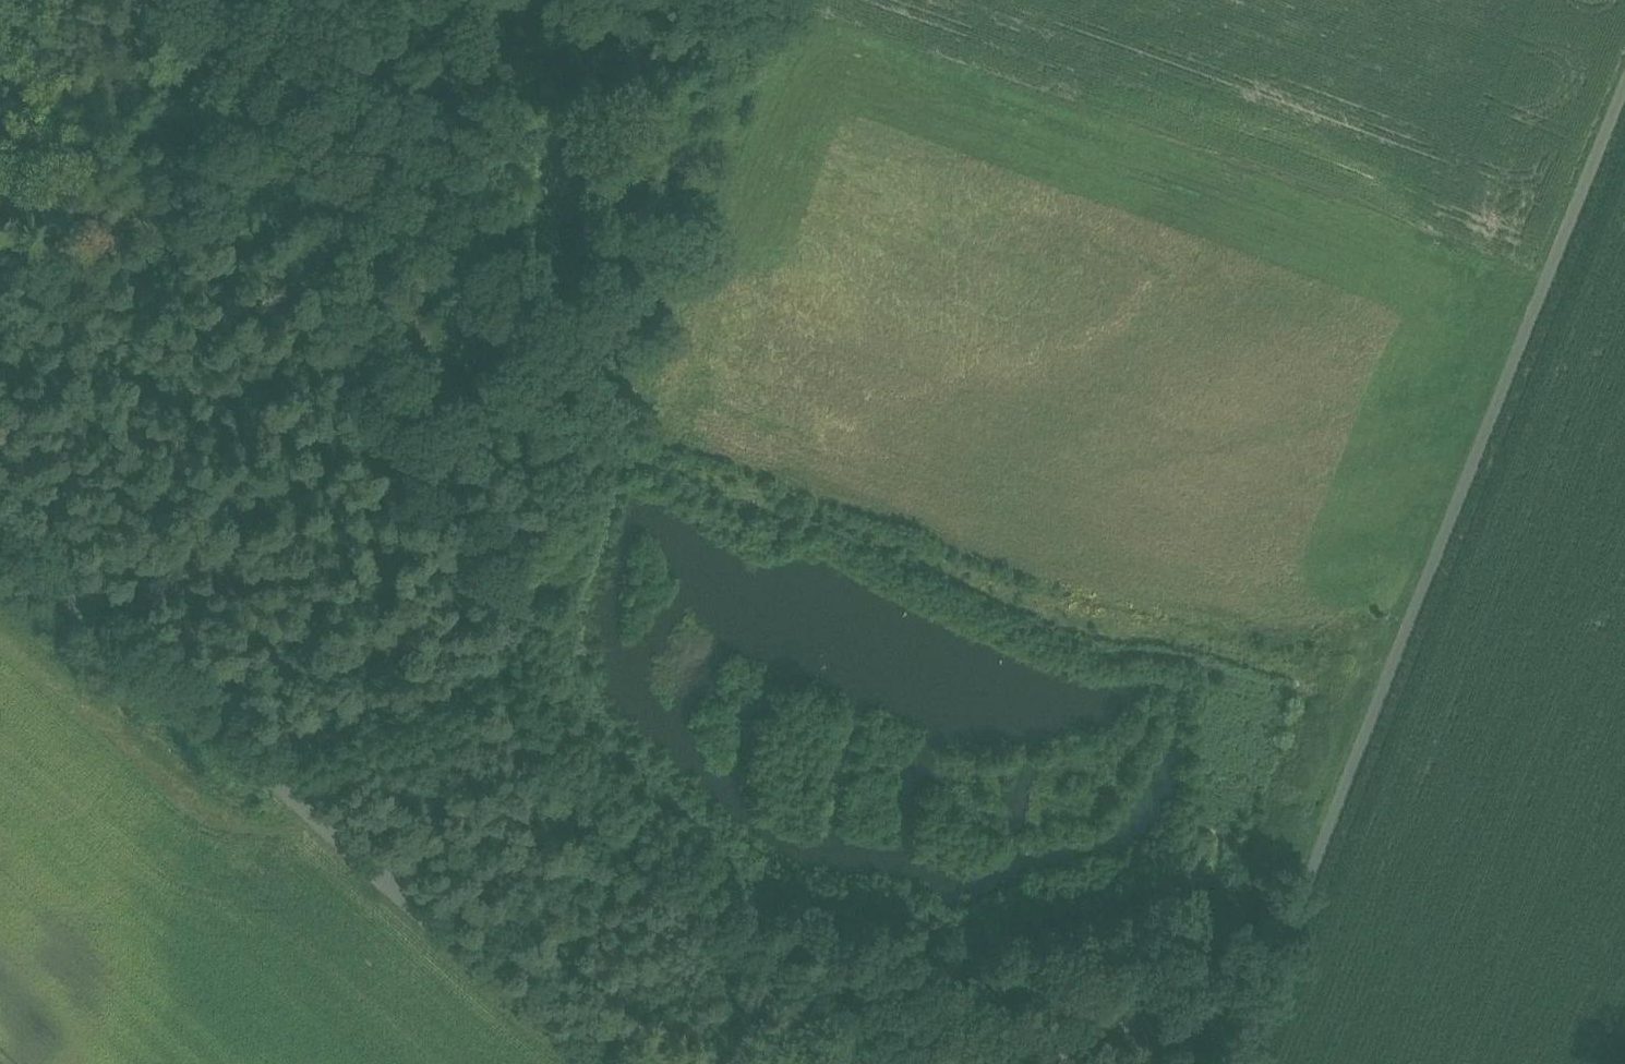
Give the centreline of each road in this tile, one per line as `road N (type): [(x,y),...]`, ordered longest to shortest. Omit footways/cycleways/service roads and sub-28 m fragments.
road 1 (track): [(1252,1063),(1624,123)]
road 2 (unclassified): [(572,1063),(0,550)]

